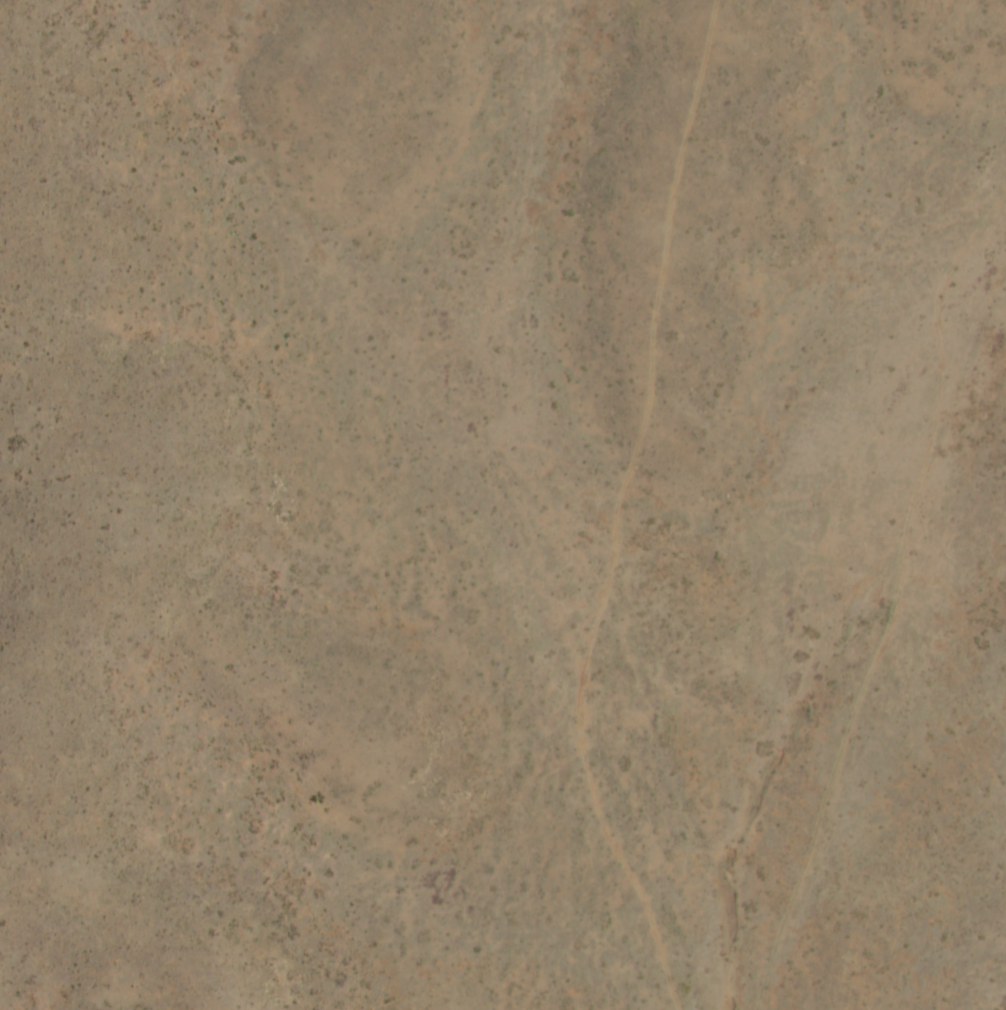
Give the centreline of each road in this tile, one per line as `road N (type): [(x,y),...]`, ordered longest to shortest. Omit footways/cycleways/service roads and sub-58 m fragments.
road 1 (track): [(634,1009),(635,986),(604,892),(578,760),(583,487),(640,88),(664,0)]
road 2 (track): [(95,1009),(18,839),(0,754)]

